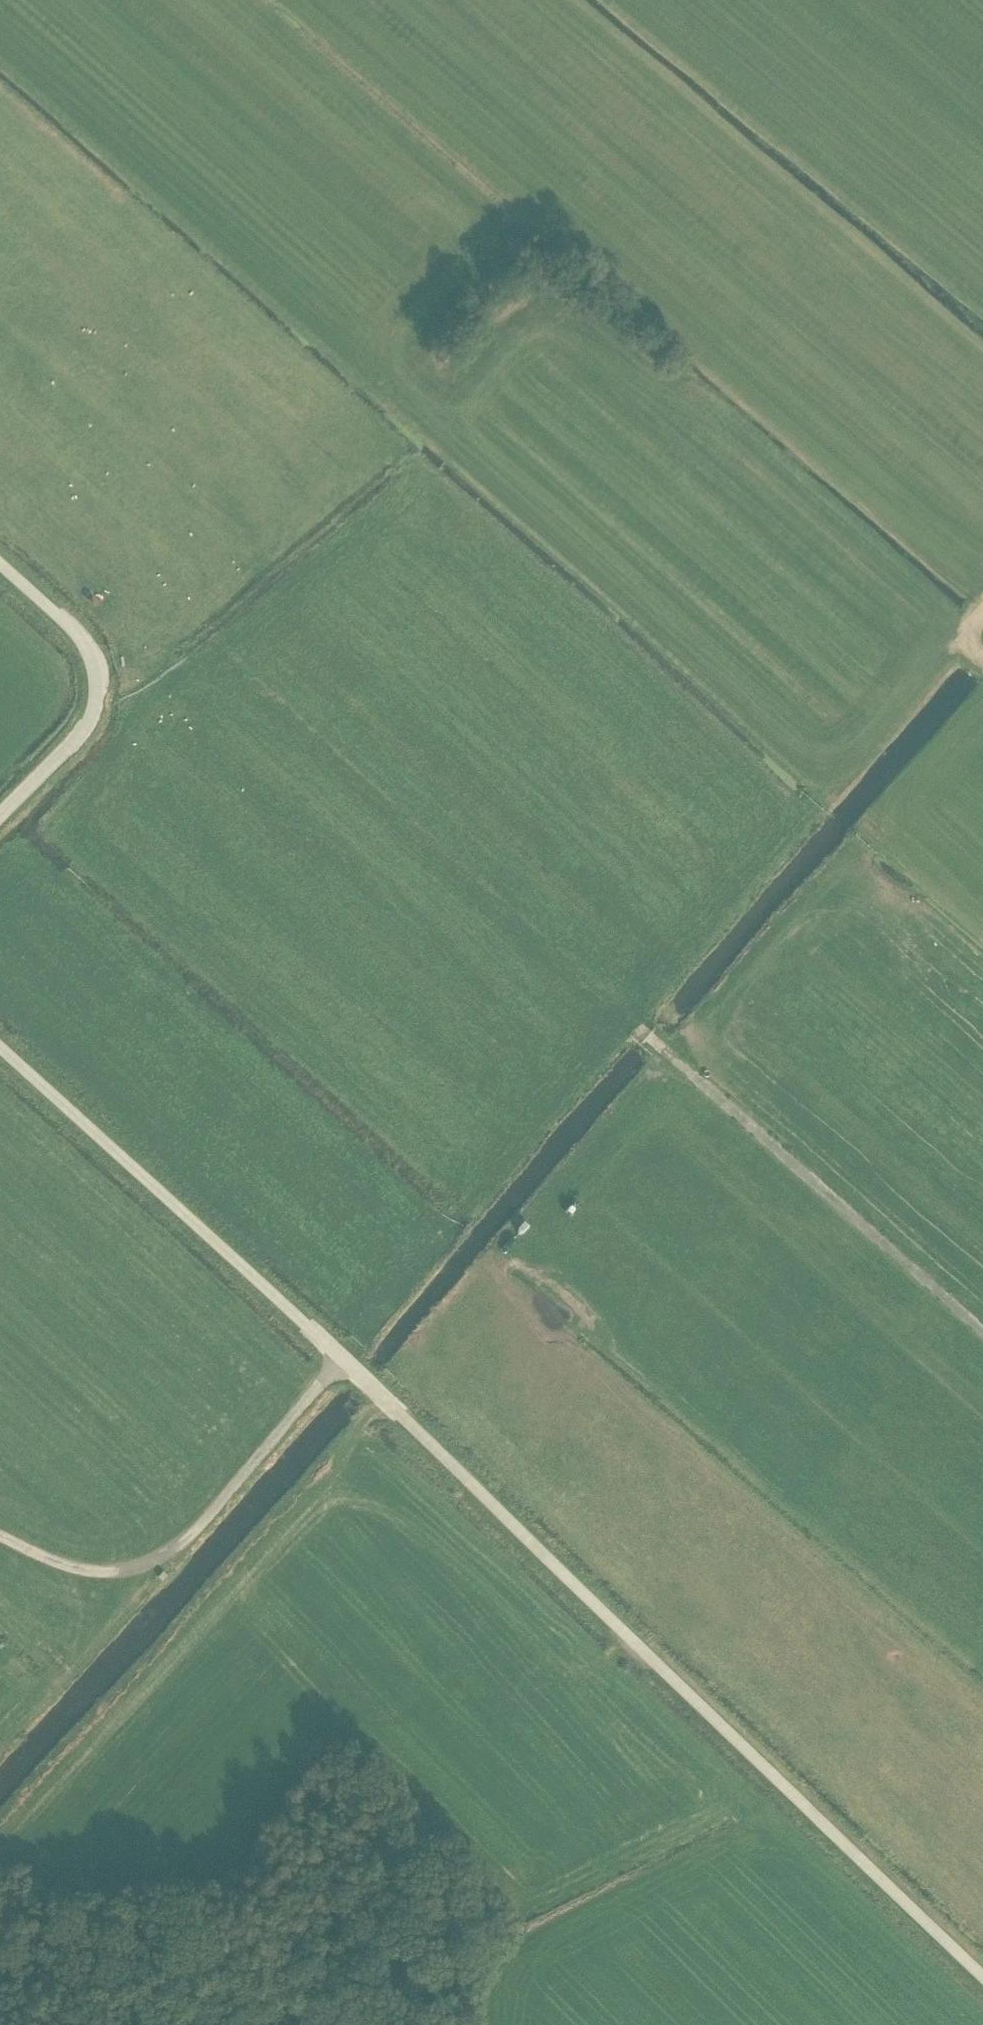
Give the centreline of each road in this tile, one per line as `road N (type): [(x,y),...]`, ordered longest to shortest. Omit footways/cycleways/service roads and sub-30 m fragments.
road 1 (unclassified): [(982,1976),(344,1358)]
road 2 (unclassified): [(344,1358),(0,1049)]
road 3 (track): [(982,1332),(637,1030)]
road 4 (unclassified): [(0,1535),(97,1573),(132,1573),(162,1560),(218,1510),(344,1358)]
road 5 (unclassified): [(0,816),(83,732),(96,698),(96,666),(79,636),(0,564)]

